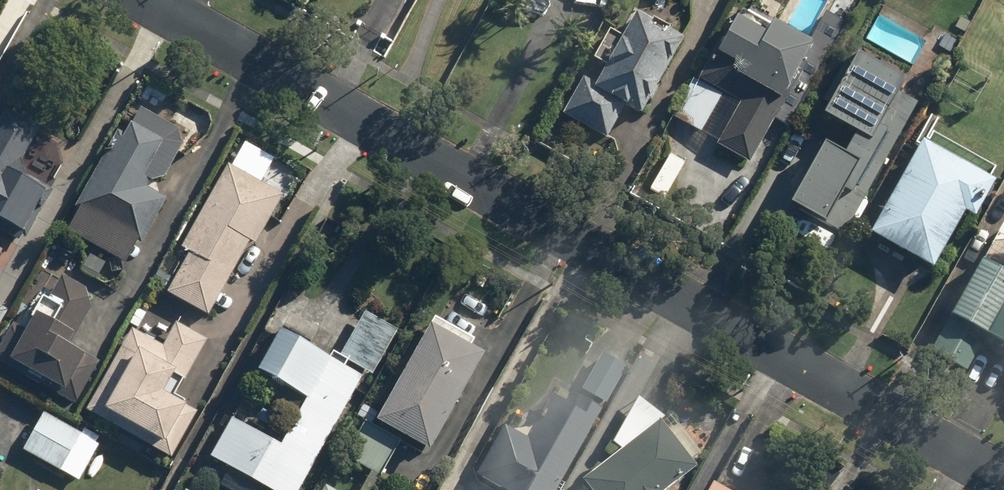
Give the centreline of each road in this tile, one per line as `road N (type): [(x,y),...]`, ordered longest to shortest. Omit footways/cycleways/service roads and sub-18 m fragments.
road 1 (residential): [(1003,481),(145,0)]

